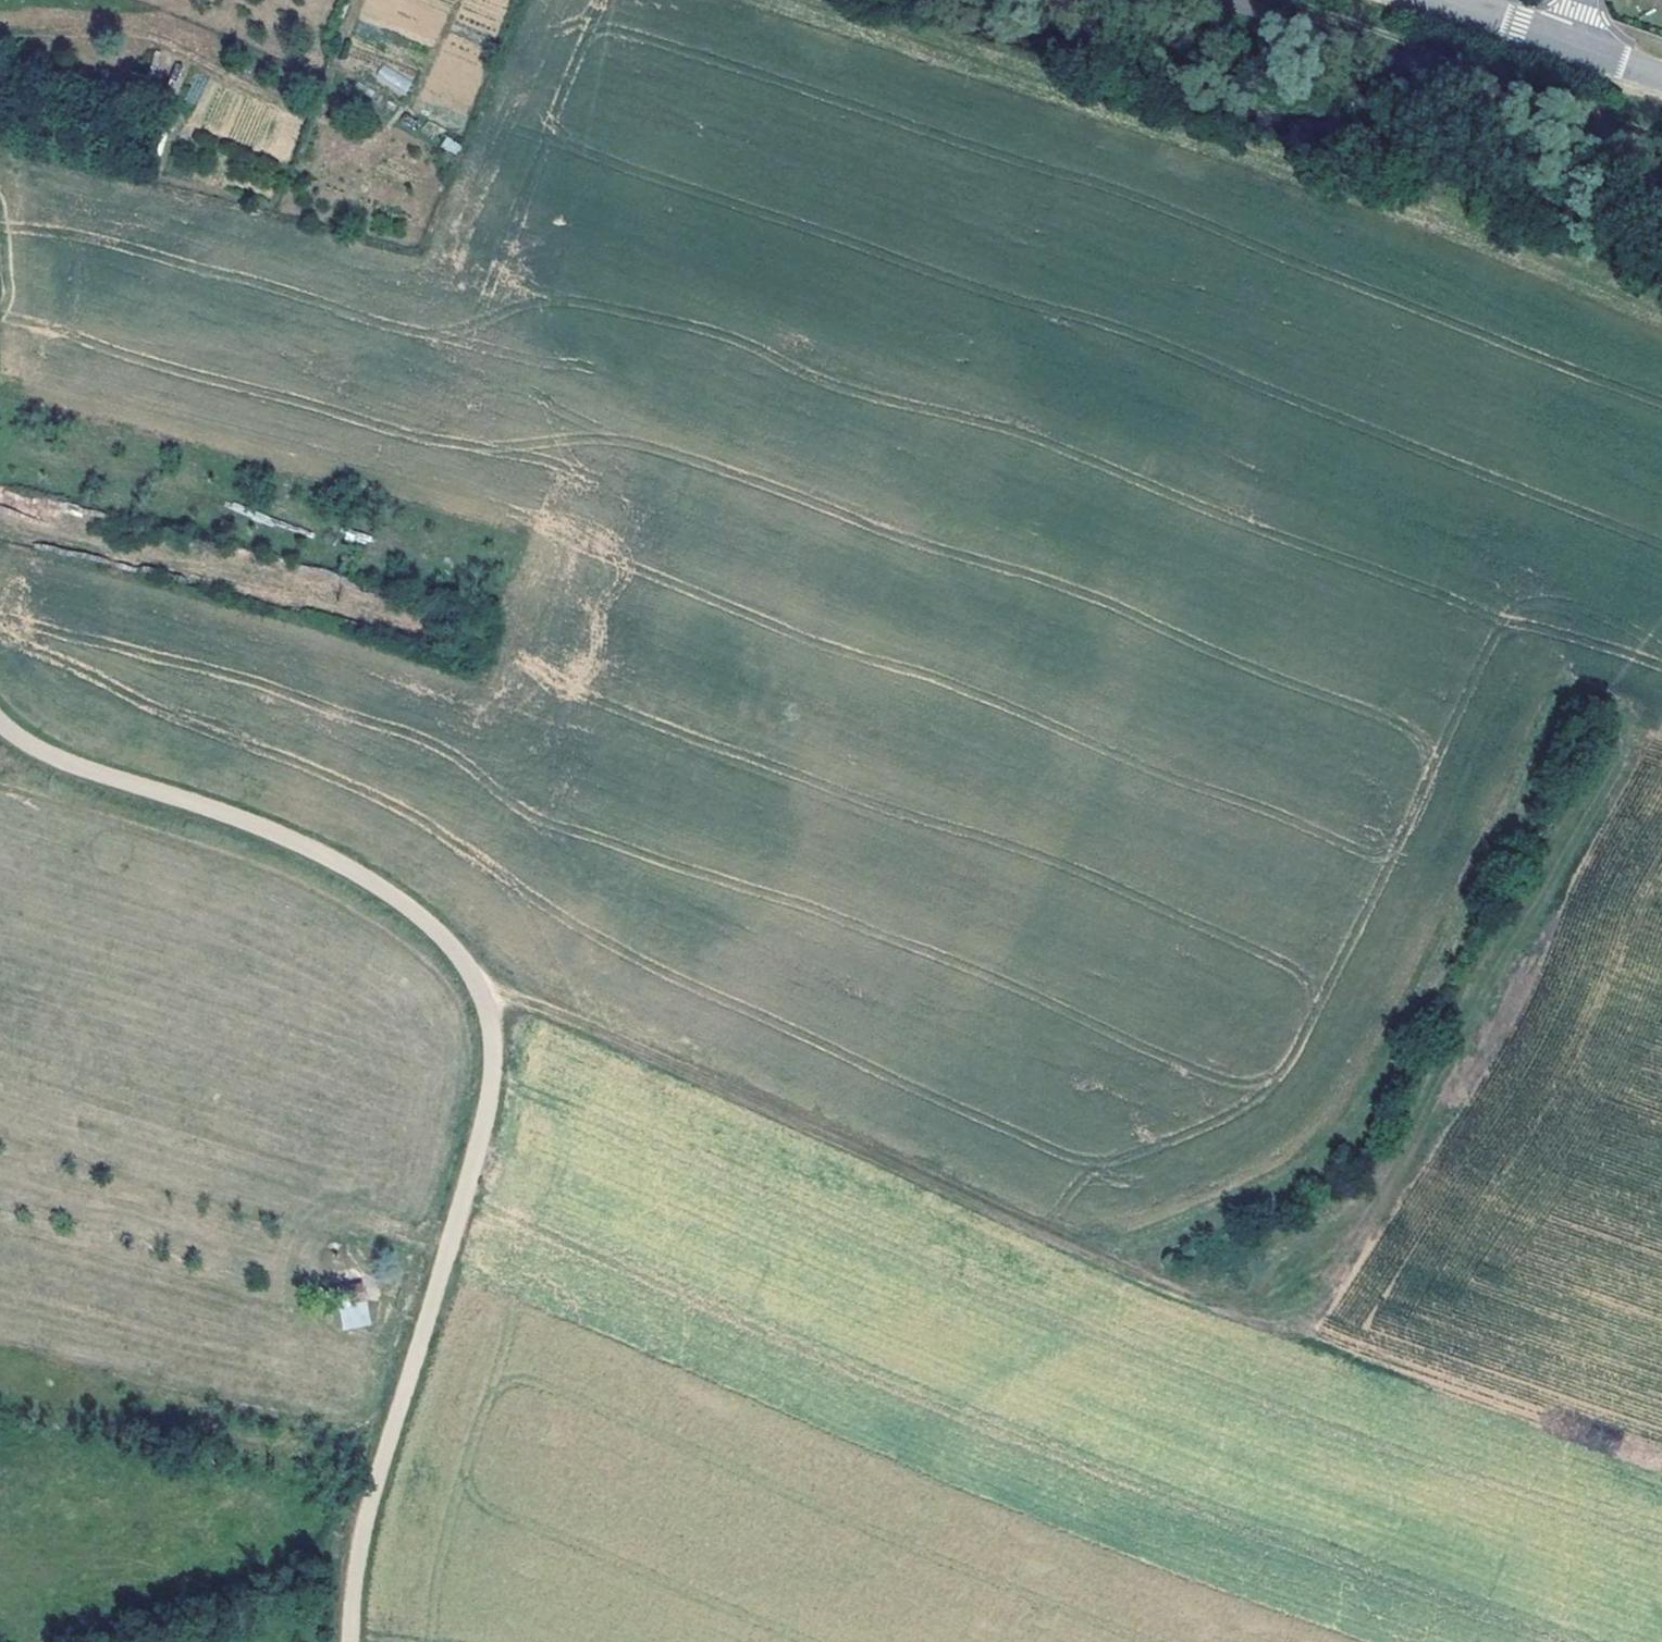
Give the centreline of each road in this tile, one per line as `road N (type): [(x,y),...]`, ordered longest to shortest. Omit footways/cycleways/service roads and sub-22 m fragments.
road 1 (track): [(350,1641),(358,1551),(377,1477),(486,1108),(492,1063),(477,985),(456,951),(363,877),(284,834),(69,762),(0,722)]
road 2 (tertiary): [(1569,47),(1436,0)]

